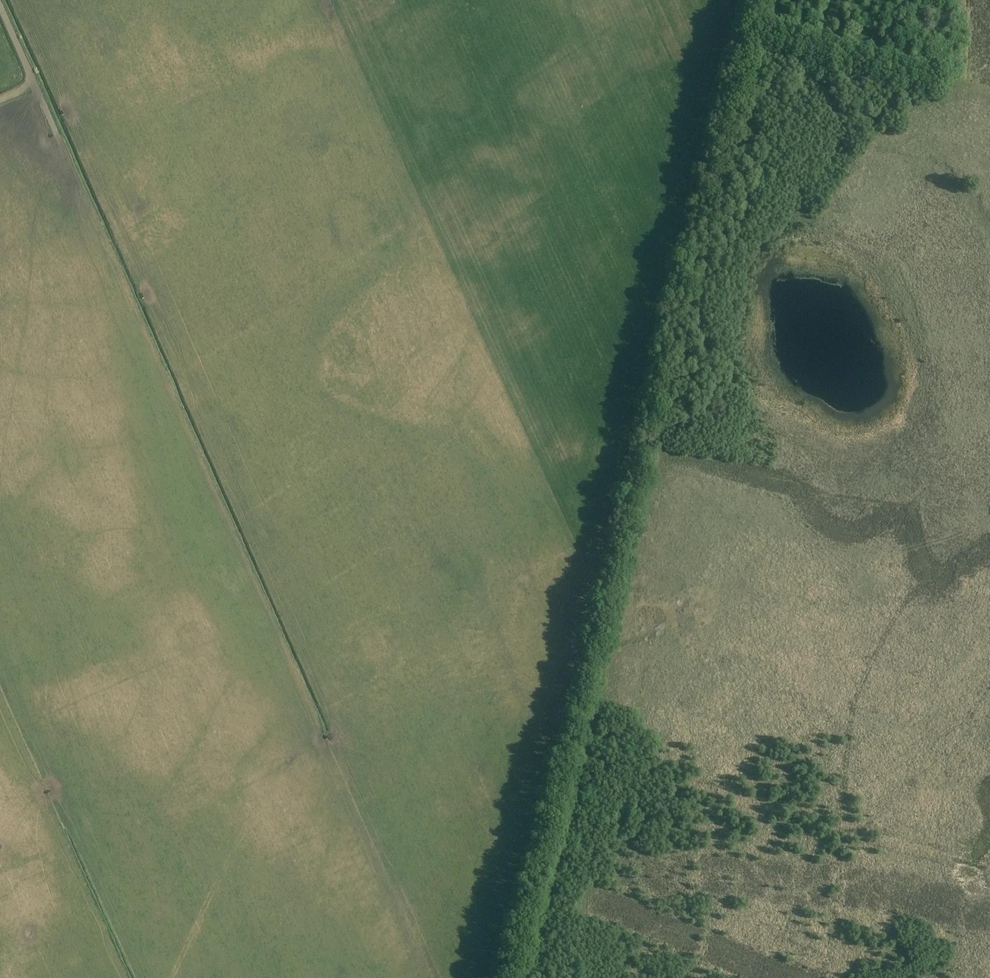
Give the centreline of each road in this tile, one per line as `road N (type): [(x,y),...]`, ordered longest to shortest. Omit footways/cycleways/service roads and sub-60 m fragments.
road 1 (track): [(0,7),(68,162)]

